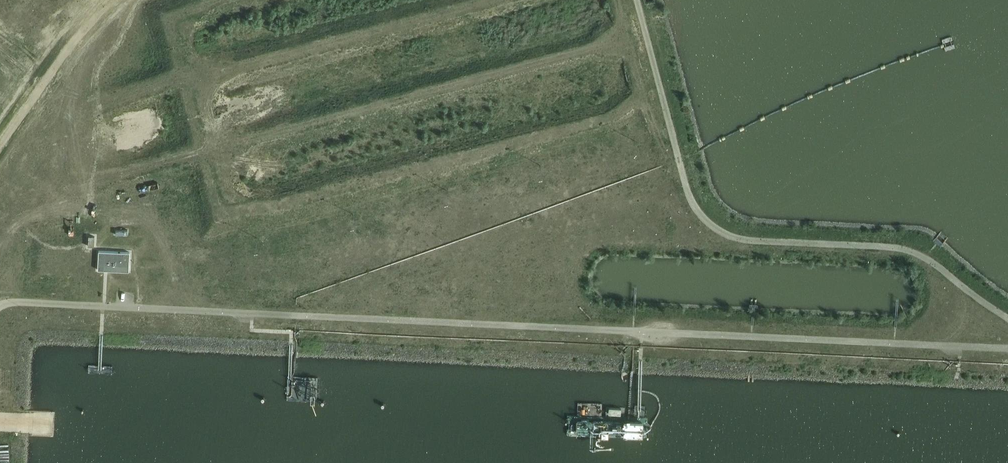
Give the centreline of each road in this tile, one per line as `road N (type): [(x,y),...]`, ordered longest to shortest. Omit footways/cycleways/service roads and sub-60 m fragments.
road 1 (track): [(207,146),(221,212),(264,208),(614,116),(640,96),(615,0)]
road 2 (track): [(51,188),(627,44)]
road 3 (track): [(74,108),(493,0)]

